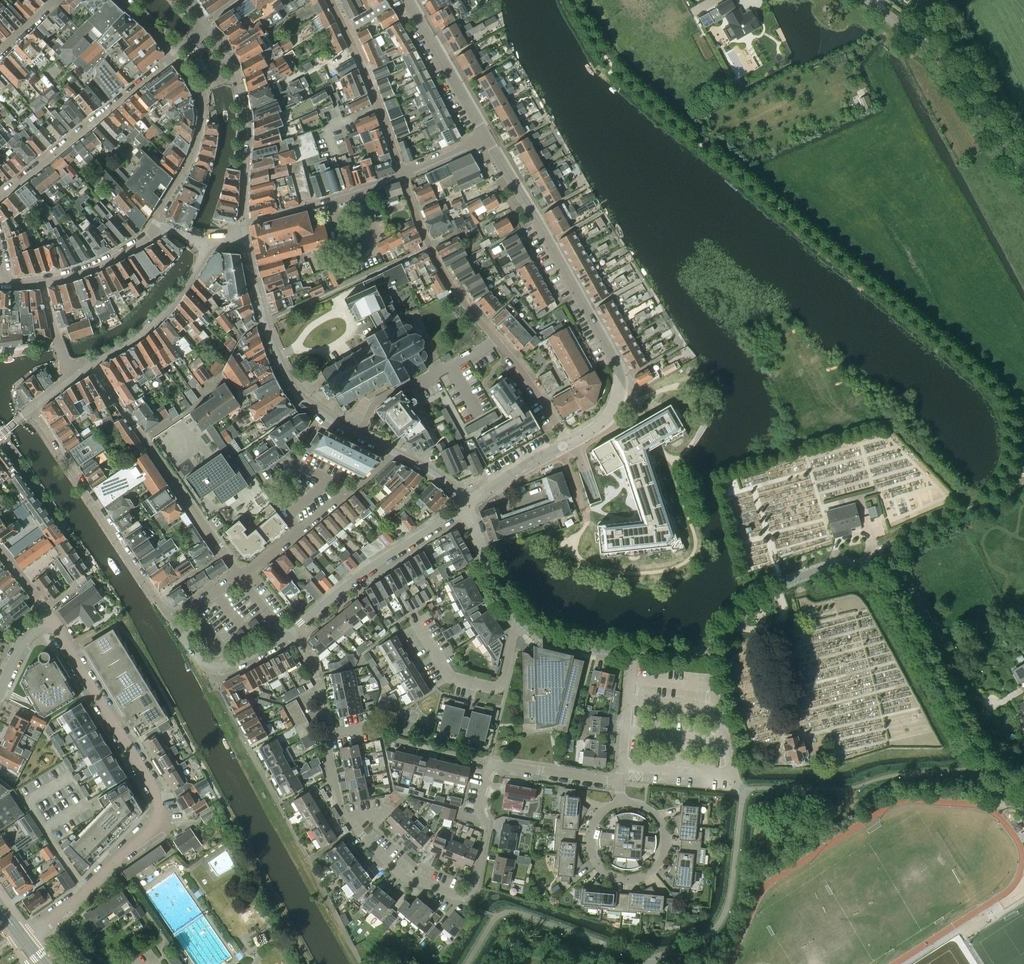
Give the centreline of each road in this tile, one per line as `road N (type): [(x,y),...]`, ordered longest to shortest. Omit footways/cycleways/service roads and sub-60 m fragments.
road 1 (tertiary): [(1023,783),(979,755),(889,593),(859,567),(836,566),(786,583),(690,657),(633,655)]
road 2 (residential): [(621,782),(489,770),(489,825),(469,899),(401,874),(350,818)]
road 3 (residential): [(47,924),(155,825),(158,811),(156,791),(51,620)]
road 4 (tertiary): [(569,442),(617,405),(618,369),(480,138)]
road 5 (tertiary): [(1023,172),(941,60),(864,0)]
road 6 (residential): [(157,599),(31,408)]
road 7 (residential): [(620,804),(596,819),(589,847),(602,872),(629,882),(655,871),(667,846),(659,819),(635,804)]
road 8 (residential): [(175,54),(0,195)]
road 9 (residential): [(287,633),(465,505)]
road 10 (residential): [(241,576),(397,453)]
road 11 (residential): [(411,613),(448,677),(501,688),(519,620)]
road 12 (track): [(869,558),(903,568),(951,660),(985,700)]
road 13 (residential): [(332,0),(405,175)]
road 14 (residential): [(267,320),(432,246)]
road 15 (residential): [(496,339),(373,404),(360,434)]
road 16 (residential): [(94,363),(174,306),(209,245)]
road 17 (residential): [(244,224),(405,175)]
road 18 (tertiary): [(480,138),(397,0)]
road 19 (residential): [(360,434),(297,393),(267,320)]
road 20 (residential): [(244,224),(249,141),(237,75)]
road 21 (residential): [(196,88),(202,126),(158,214),(159,226)]
road 22 (residential): [(224,554),(145,439)]
road 23 (residential): [(43,282),(90,268),(159,226)]
road 24 (tertiary): [(519,620),(489,573),(465,505)]
road 25 (residential): [(621,782),(633,655)]
road 26 (residential): [(569,442),(496,339)]
road 27 (tertiary): [(633,655),(546,639),(519,620)]

